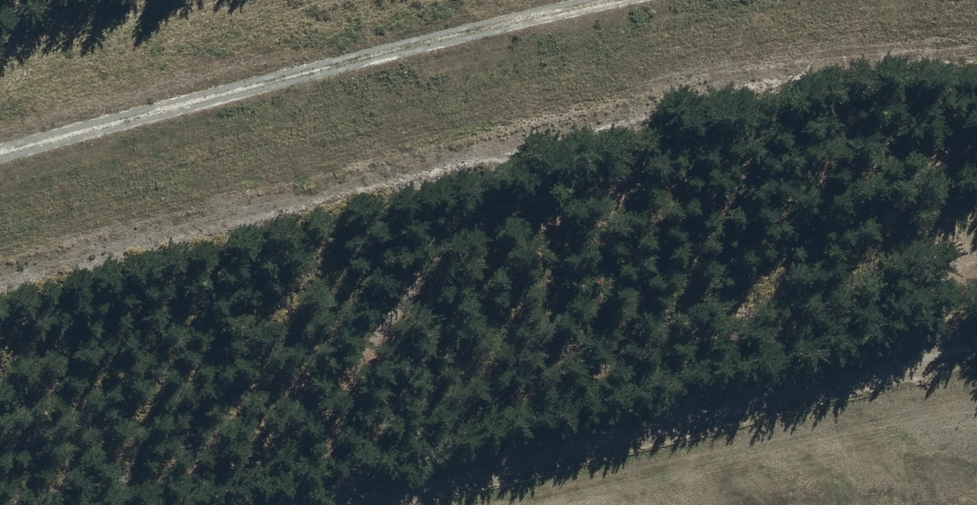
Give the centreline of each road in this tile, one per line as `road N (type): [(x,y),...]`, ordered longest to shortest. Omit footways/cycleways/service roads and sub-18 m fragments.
road 1 (track): [(297,504),(976,342)]
road 2 (track): [(0,152),(619,0)]

